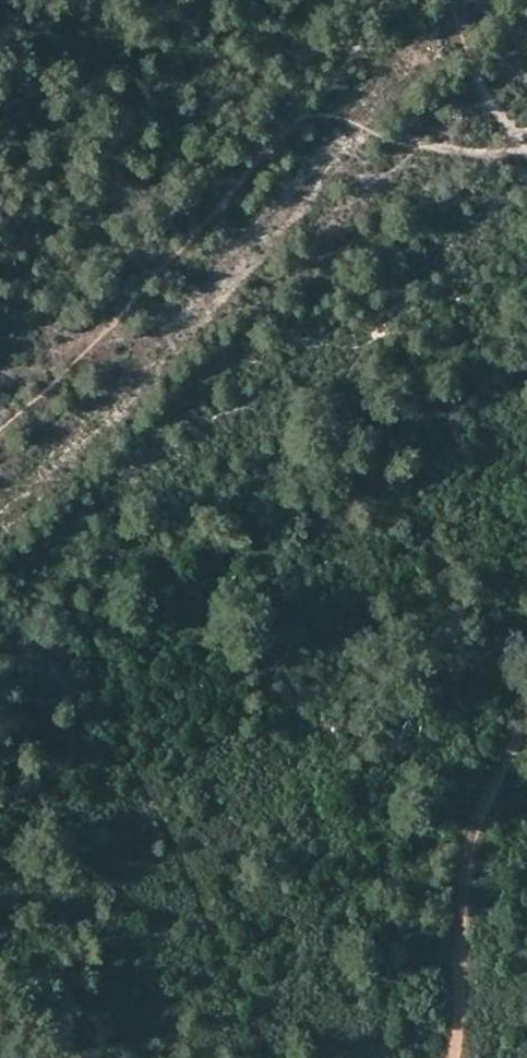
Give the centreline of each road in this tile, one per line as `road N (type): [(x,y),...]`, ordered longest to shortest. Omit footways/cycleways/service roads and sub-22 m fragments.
road 1 (track): [(450,1057),(464,878),(526,730)]

